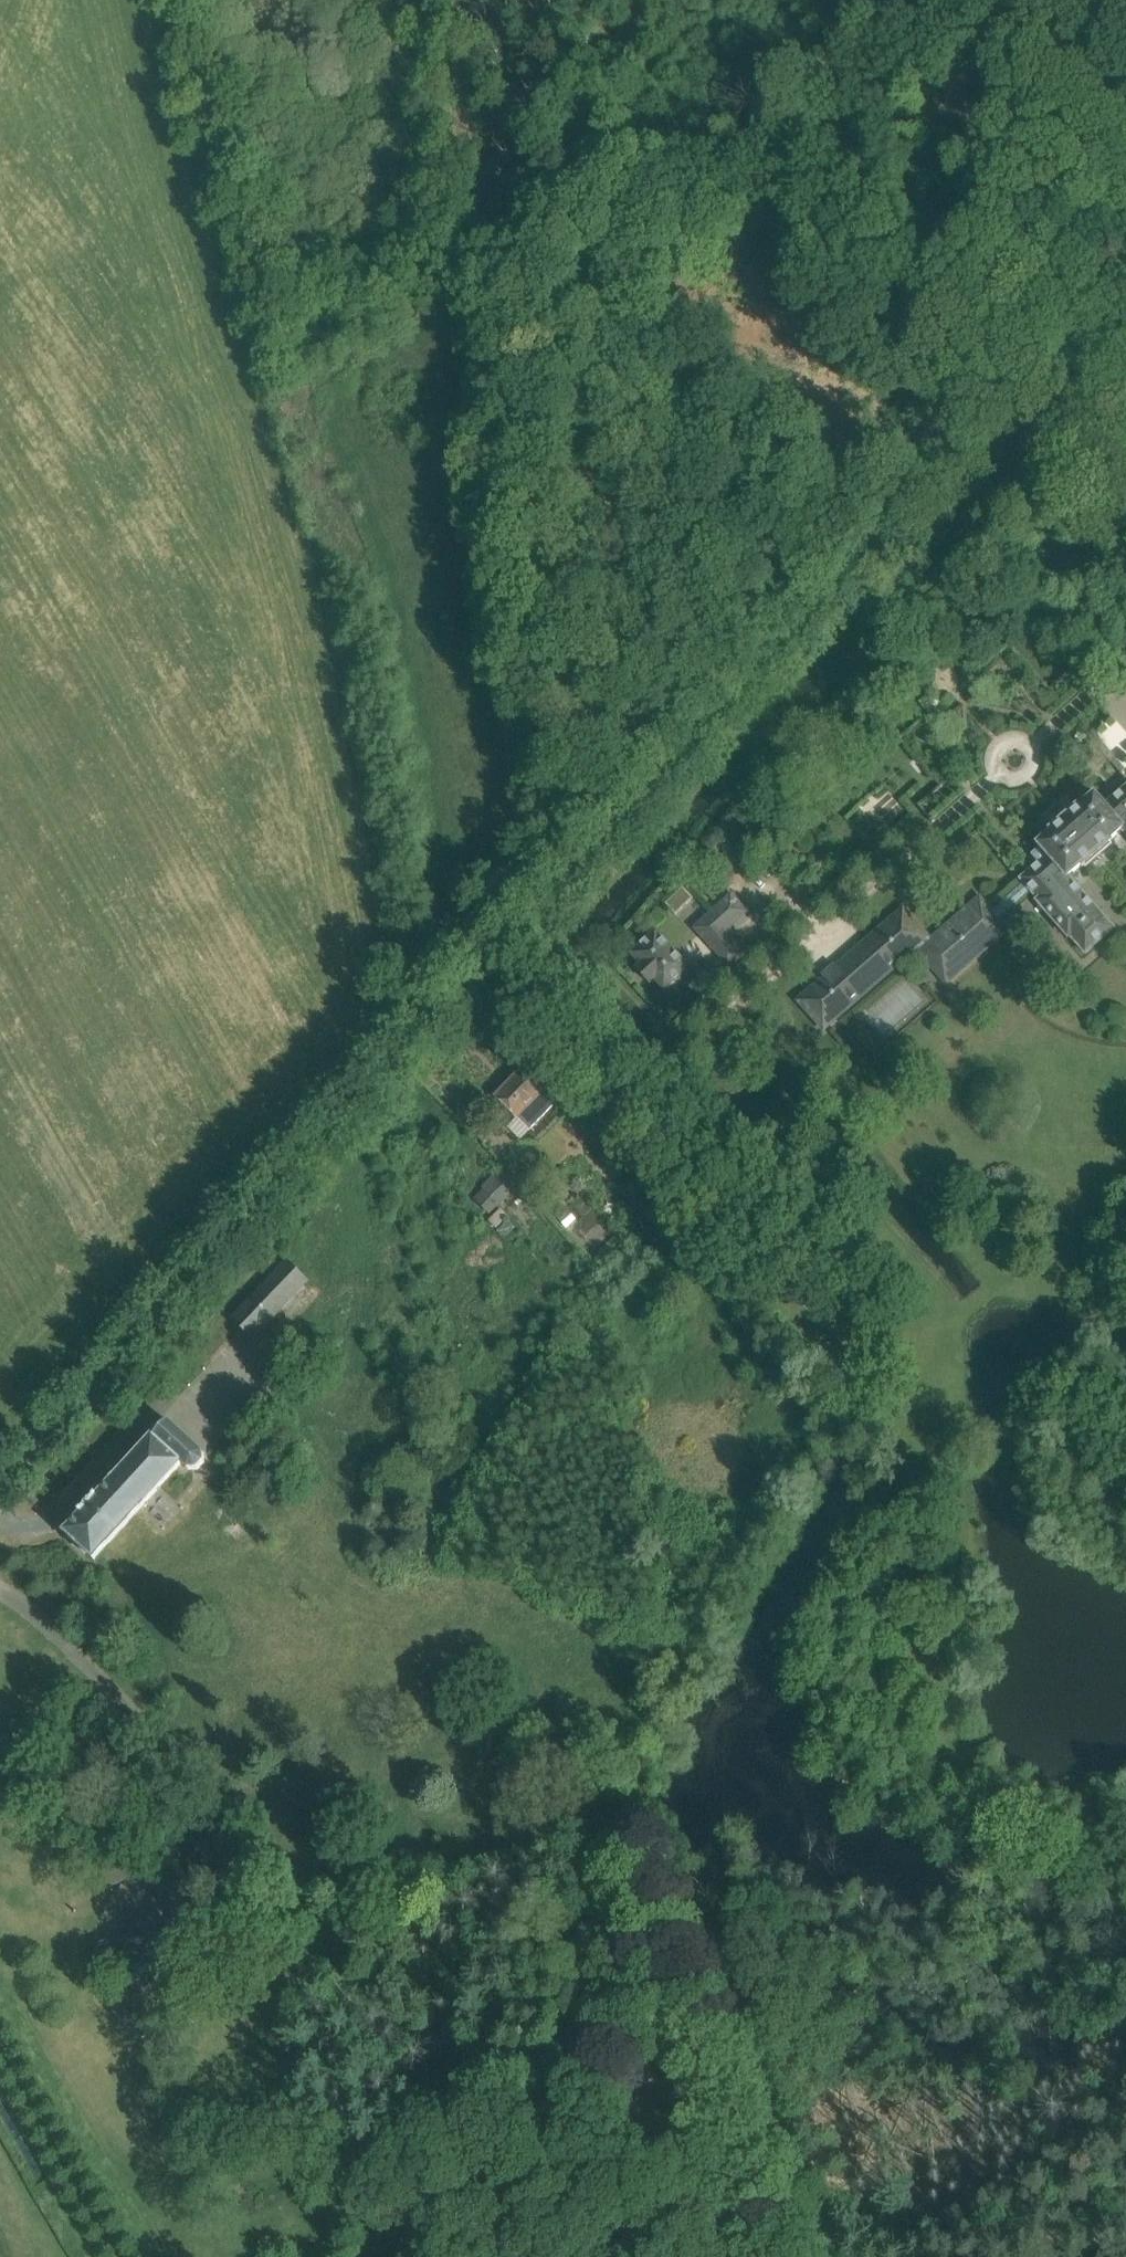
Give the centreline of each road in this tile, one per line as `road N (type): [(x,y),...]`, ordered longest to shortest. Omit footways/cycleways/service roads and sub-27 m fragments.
road 1 (residential): [(341,1122),(833,568),(1125,171)]
road 2 (unclassified): [(0,1489),(341,1122)]

